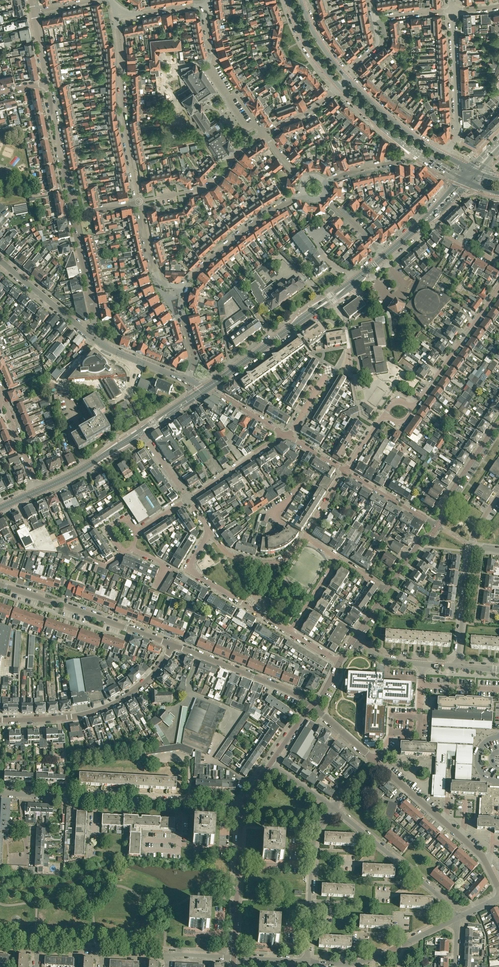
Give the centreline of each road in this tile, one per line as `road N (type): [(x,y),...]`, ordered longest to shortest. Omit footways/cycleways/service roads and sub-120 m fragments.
road 1 (unclassified): [(242,806),(0,793)]
road 2 (secondary): [(210,386),(384,257)]
road 3 (residential): [(172,644),(120,702),(70,718),(0,723)]
road 4 (residential): [(139,202),(116,18)]
road 5 (residential): [(172,644),(0,585)]
road 6 (unclassified): [(498,888),(482,856),(374,760)]
road 7 (residential): [(454,919),(443,900),(333,807)]
road 8 (residential): [(210,532),(189,569),(291,632)]
road 9 (unclassified): [(306,962),(313,842),(333,807)]
road 10 (residential): [(312,706),(172,644)]
road 11 (residential): [(183,287),(240,234),(303,194)]
road 12 (unclassified): [(233,958),(242,806)]
road 13 (unclassified): [(445,155),(457,131),(453,11)]
road 14 (residential): [(264,134),(209,184),(139,202)]
road 15 (residential): [(414,409),(498,290)]
road 16 (unclassified): [(74,216),(48,83)]
road 17 (primary): [(445,155),(348,79)]
road 18 (residential): [(437,526),(442,505),(498,423)]
road 19 (unclassified): [(87,333),(94,308),(74,216)]

